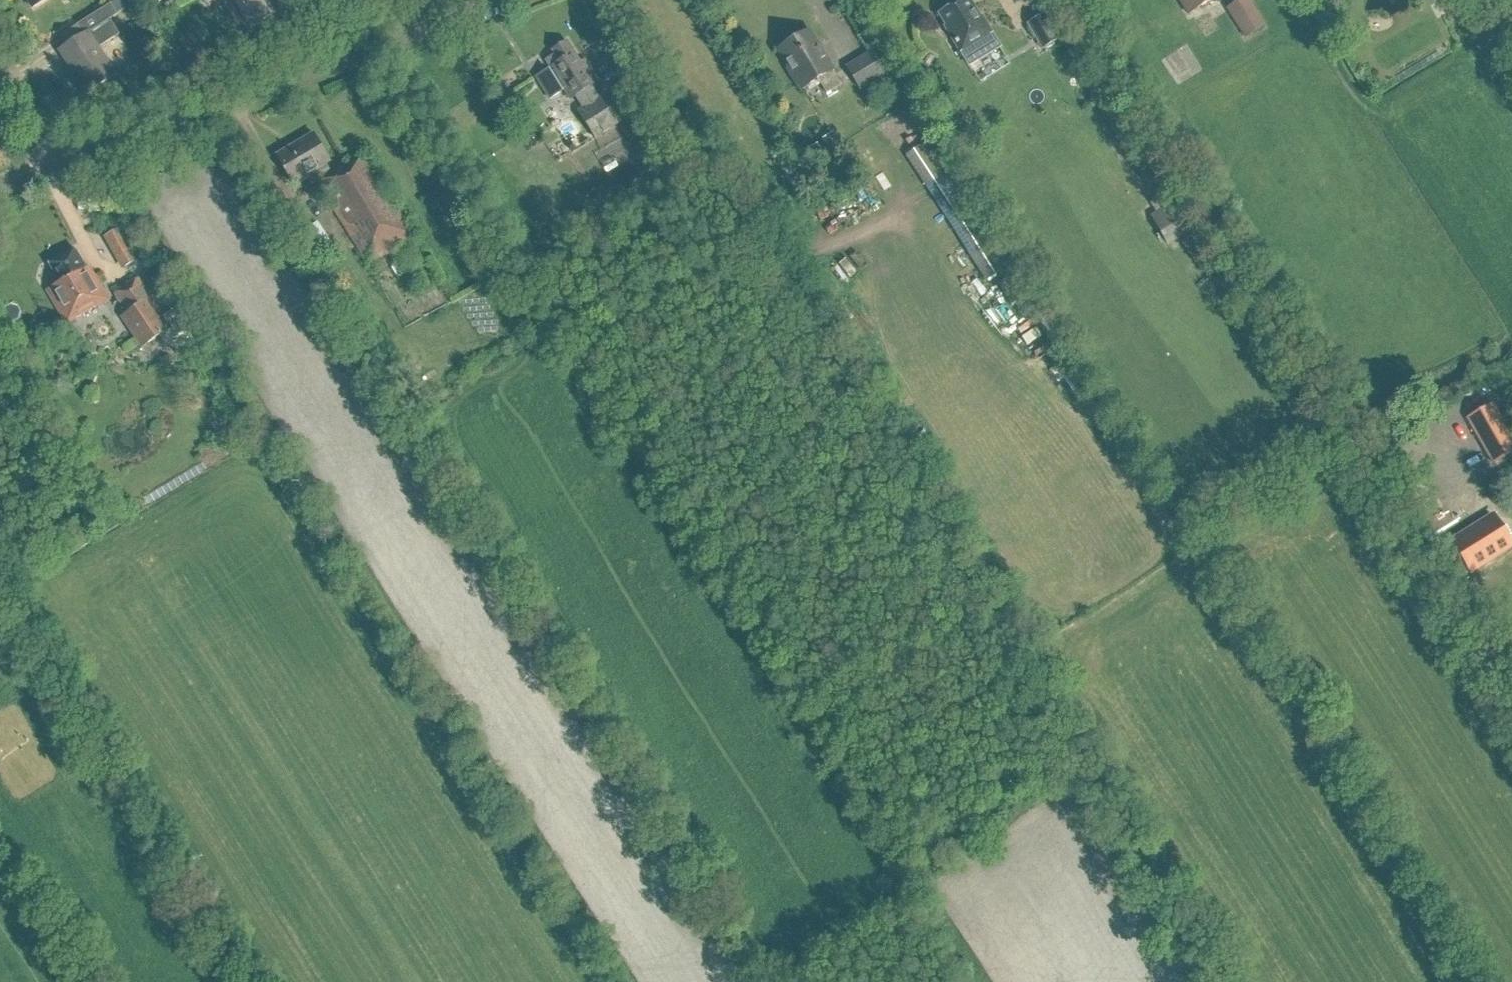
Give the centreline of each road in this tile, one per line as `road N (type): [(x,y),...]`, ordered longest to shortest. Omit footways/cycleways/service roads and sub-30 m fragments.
road 1 (residential): [(58,168),(442,22)]

